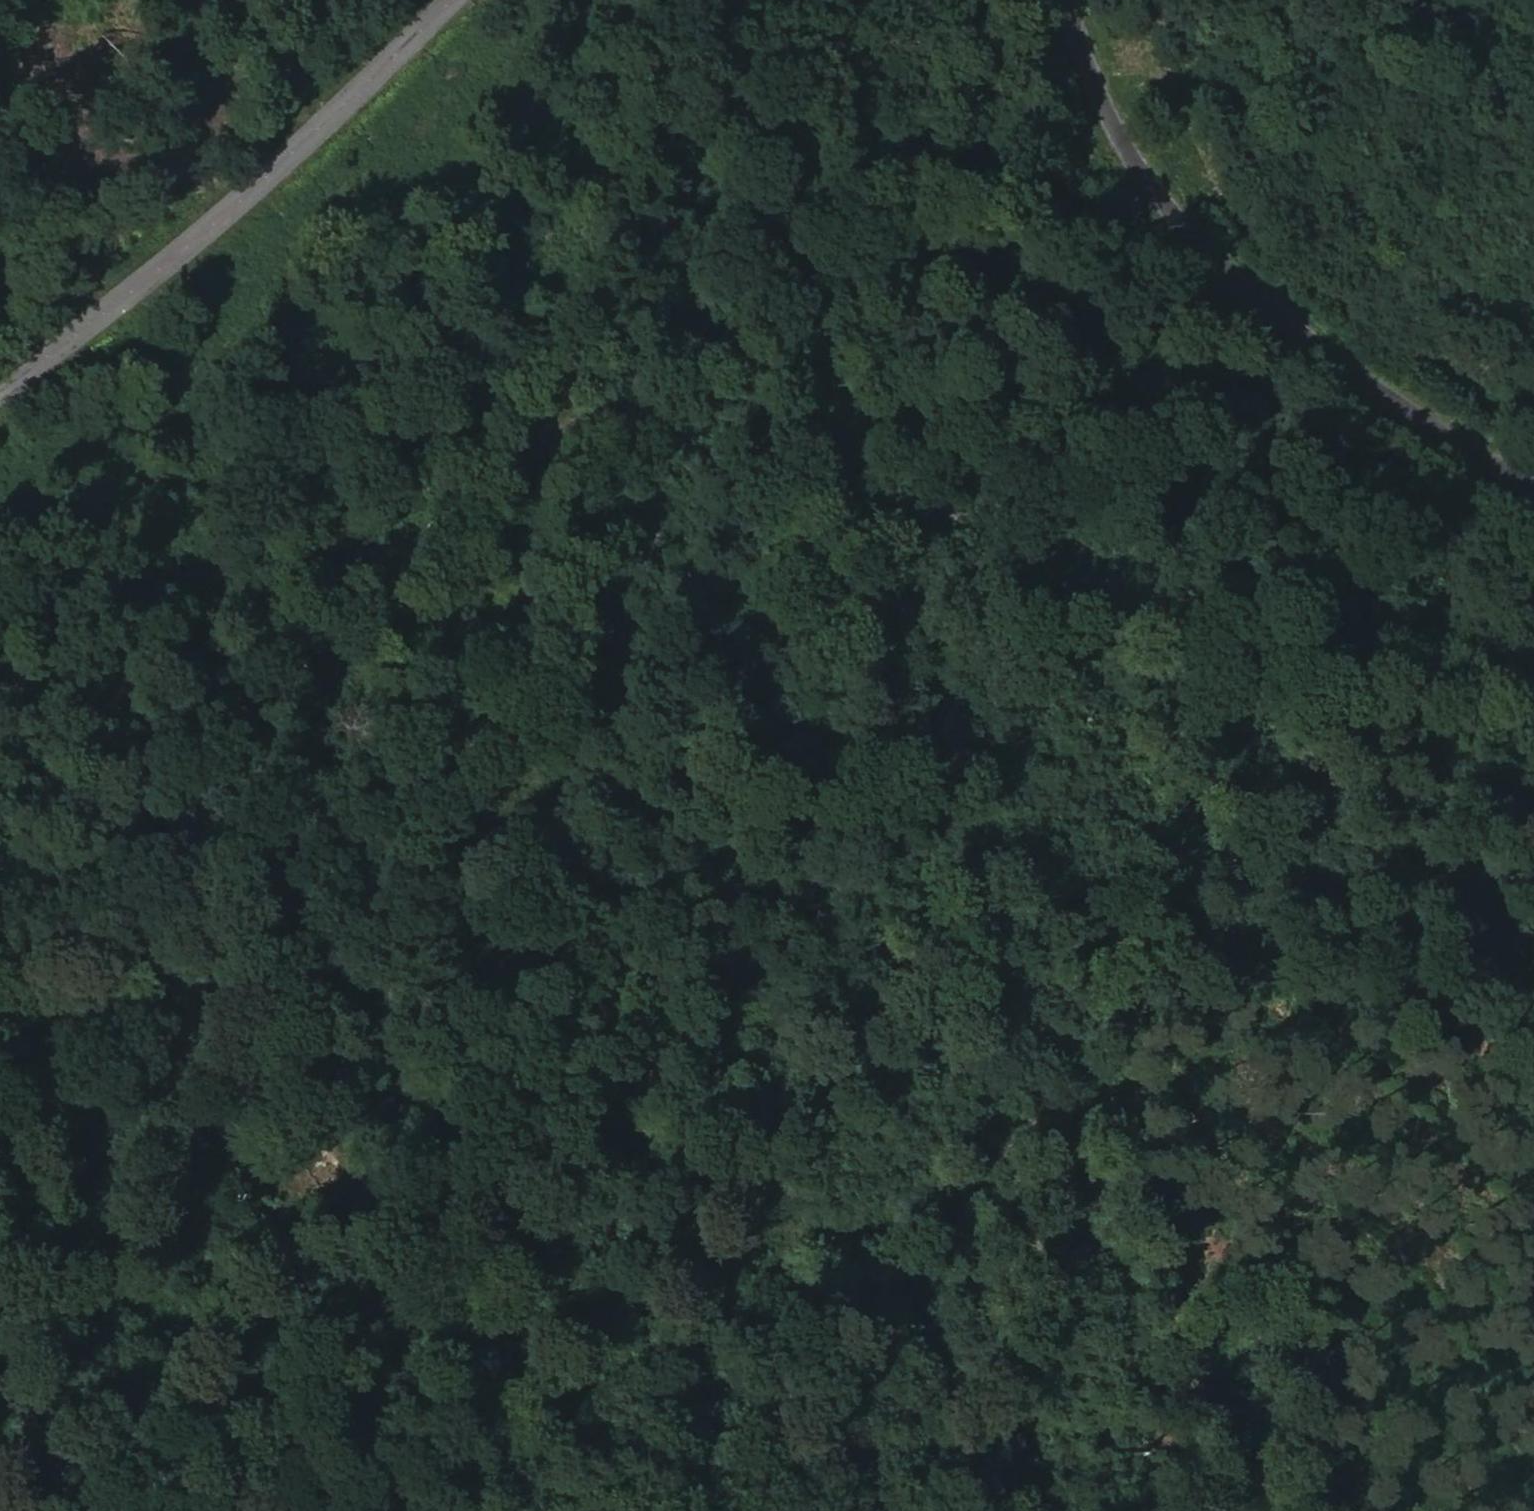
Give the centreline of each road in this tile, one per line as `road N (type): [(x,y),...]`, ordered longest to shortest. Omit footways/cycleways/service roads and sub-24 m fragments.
road 1 (unclassified): [(1533,495),(1413,402),(1195,272),(1112,122),(1067,0)]
road 2 (tertiary): [(458,0),(133,304),(0,401)]

